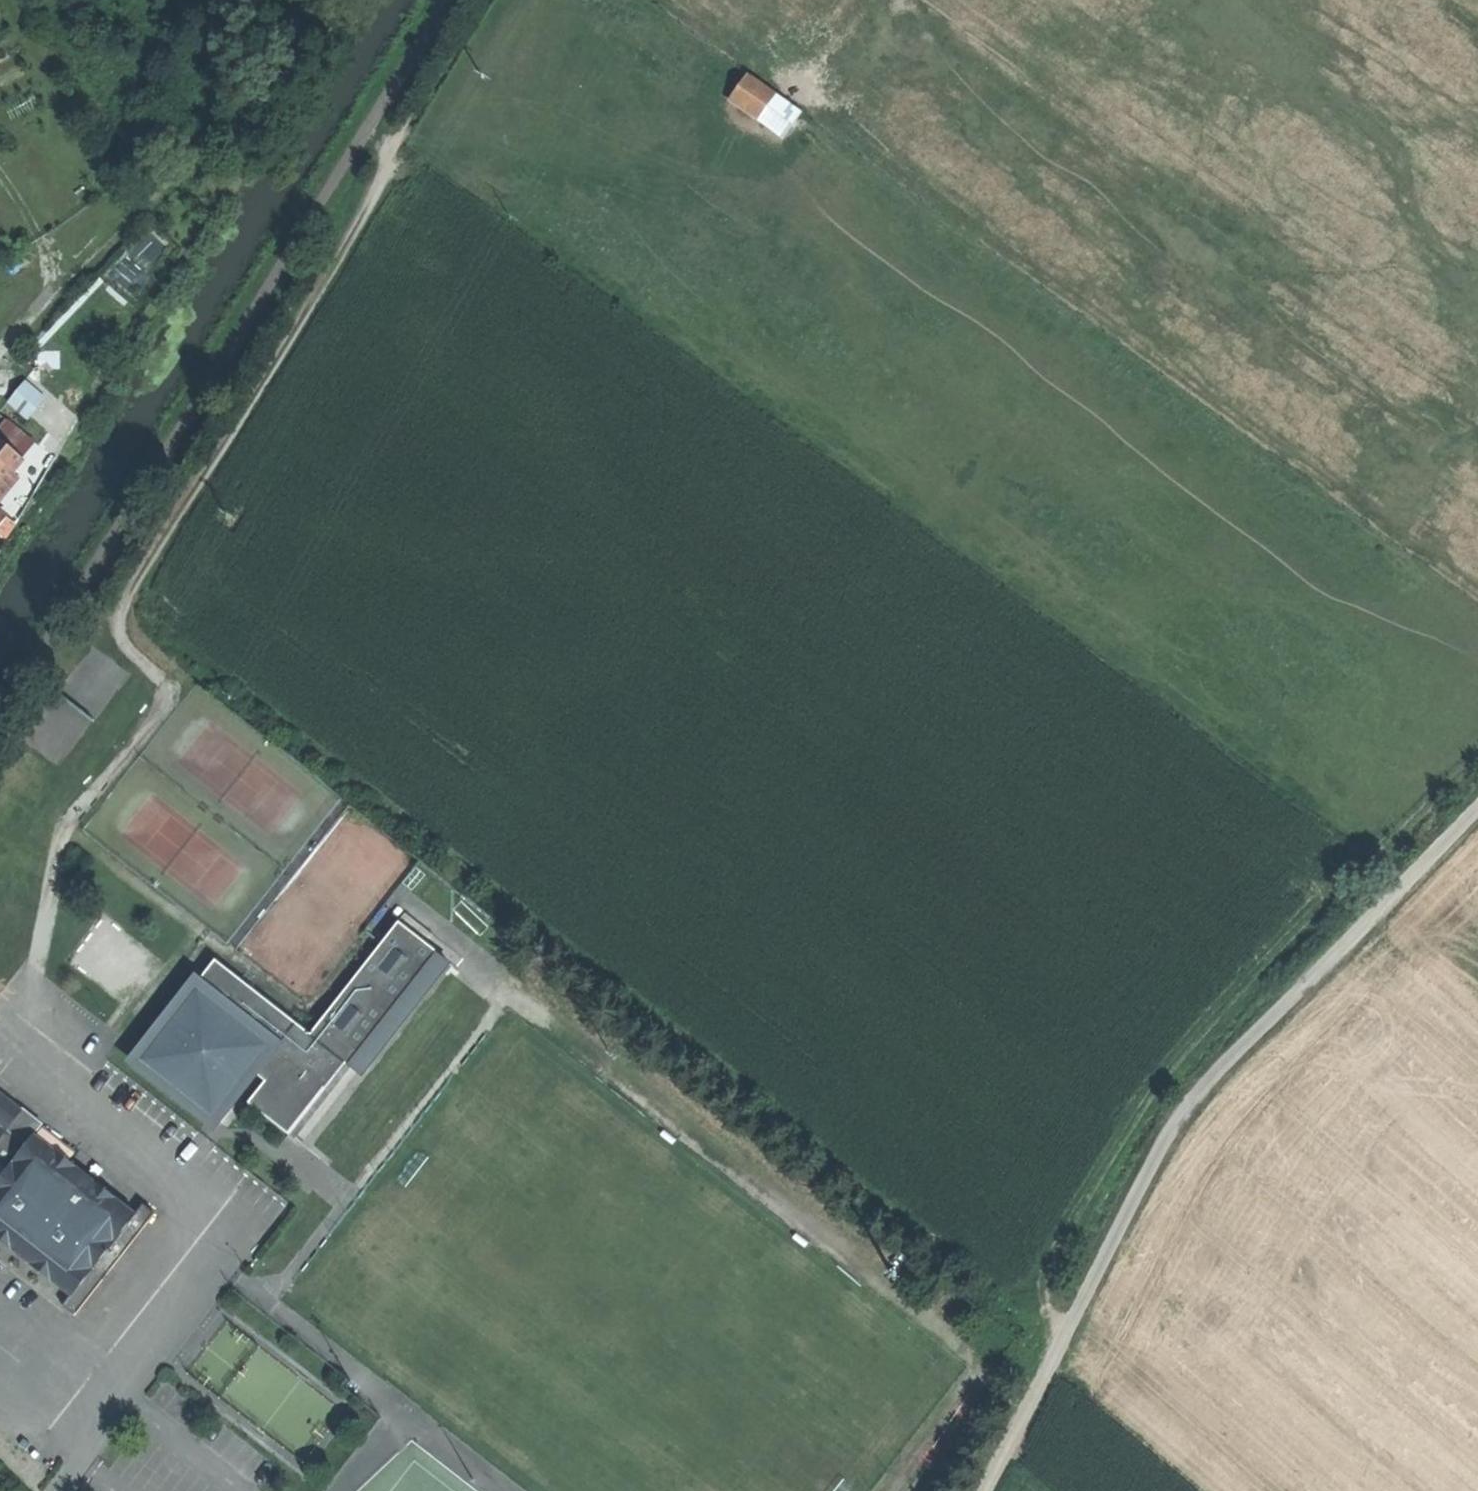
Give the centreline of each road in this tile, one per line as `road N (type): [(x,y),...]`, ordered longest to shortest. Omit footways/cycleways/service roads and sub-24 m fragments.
road 1 (track): [(1477,813),(1203,1092),(1162,1148),(983,1490)]
road 2 (track): [(159,678),(122,643),(124,603),(336,267),(378,194),(389,155),(486,0)]

